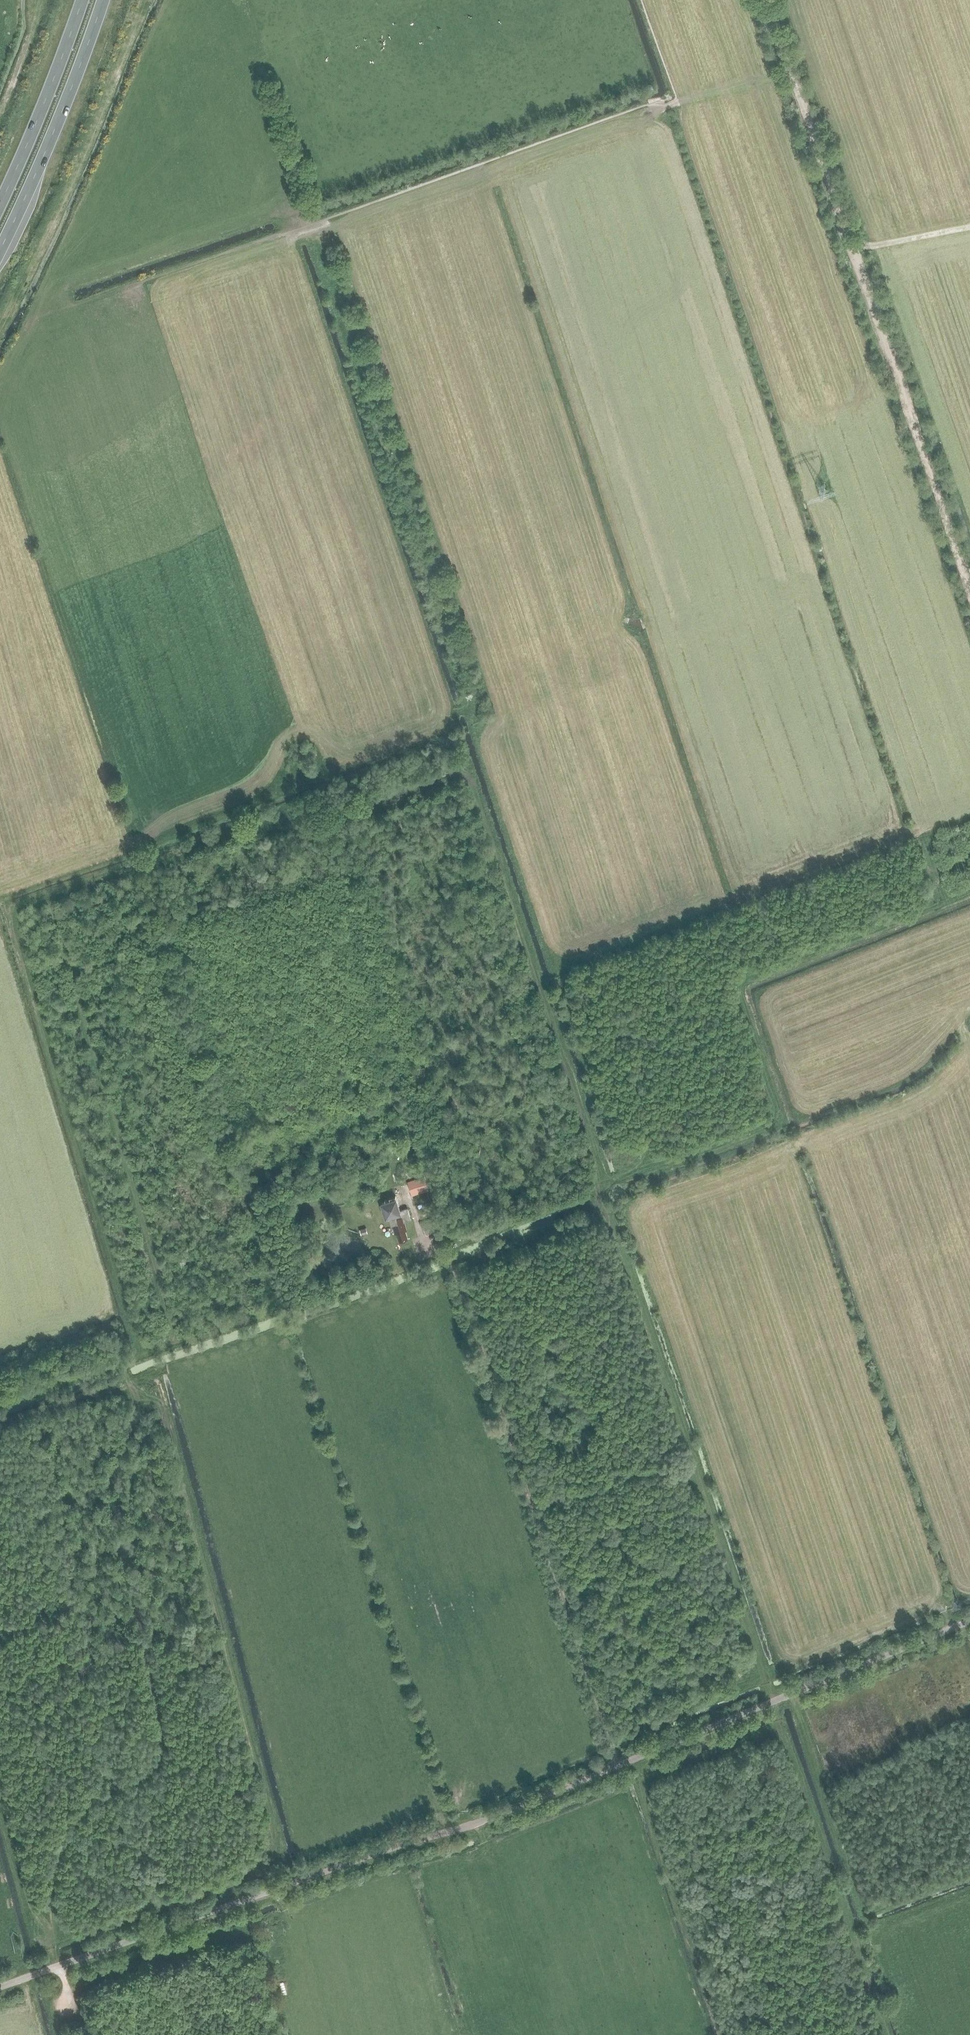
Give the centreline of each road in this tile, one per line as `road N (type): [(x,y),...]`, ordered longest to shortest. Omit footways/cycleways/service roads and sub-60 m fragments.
road 1 (unclassified): [(0,1987),(478,1822),(969,1620)]
road 2 (track): [(763,0),(969,592)]
road 3 (track): [(621,1765),(452,1263),(422,1237)]
road 4 (trunk): [(0,249),(104,0)]
road 5 (trunk): [(82,0),(0,206)]

